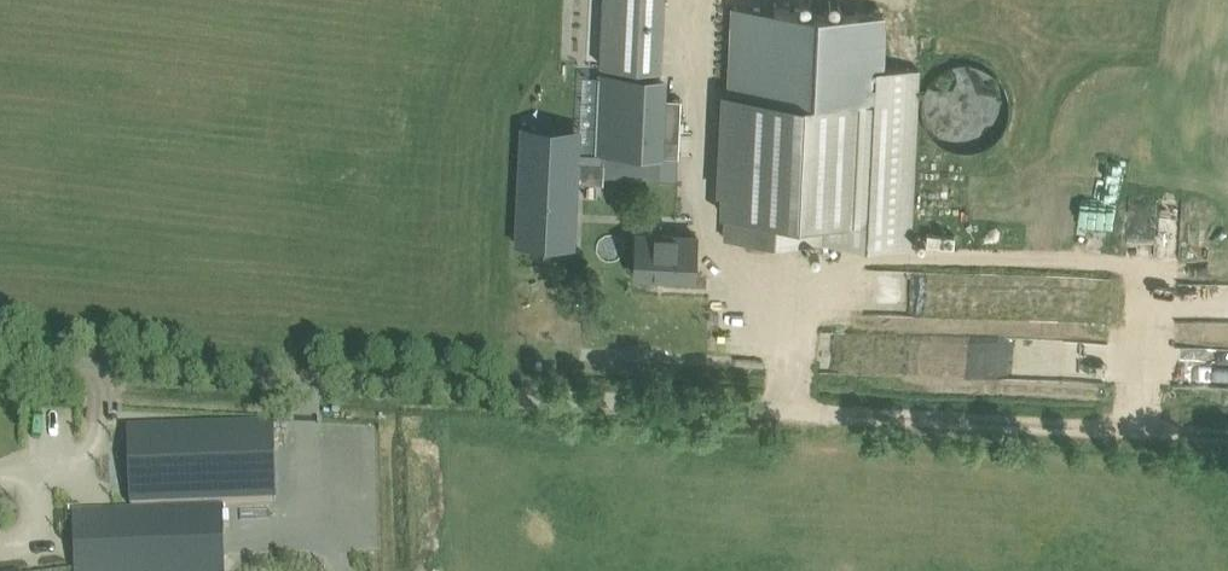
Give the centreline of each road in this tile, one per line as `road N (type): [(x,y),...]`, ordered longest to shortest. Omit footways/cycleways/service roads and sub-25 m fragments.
road 1 (track): [(0,364),(1227,438)]

